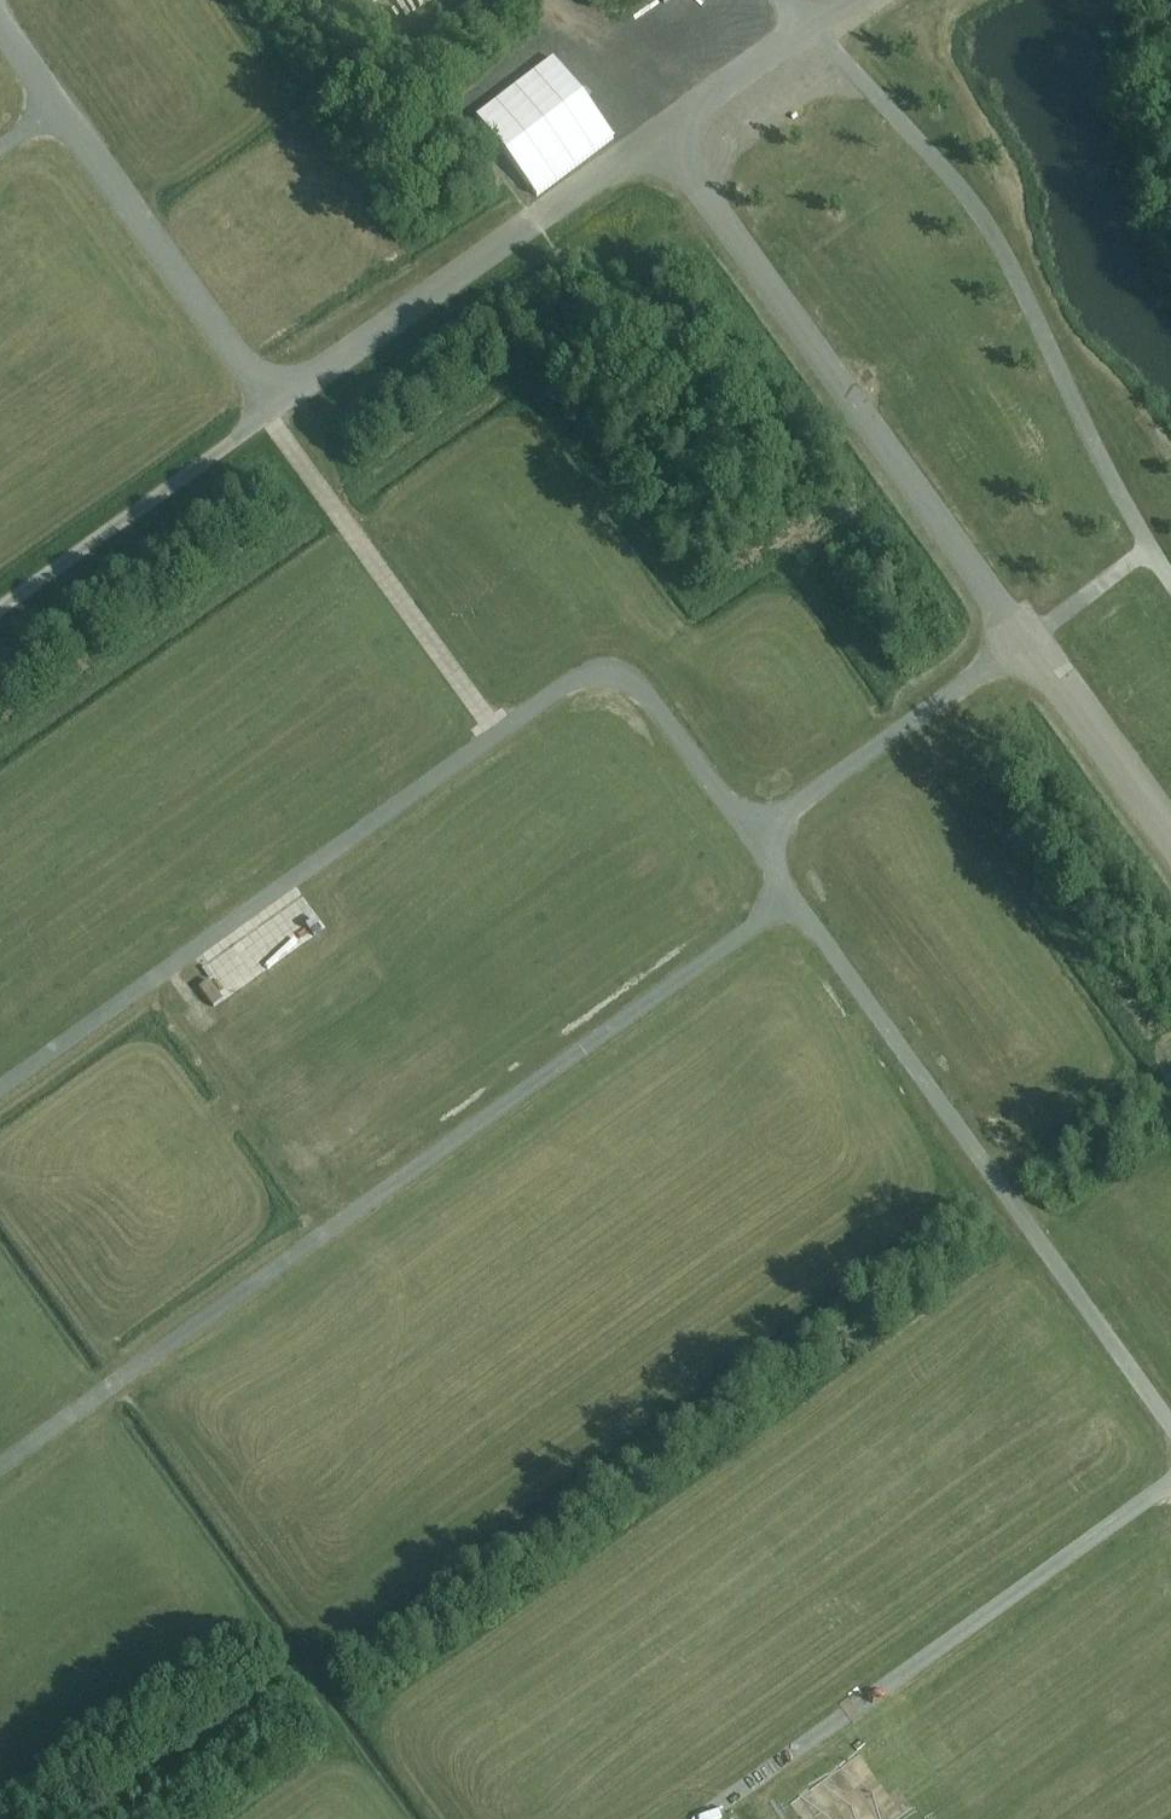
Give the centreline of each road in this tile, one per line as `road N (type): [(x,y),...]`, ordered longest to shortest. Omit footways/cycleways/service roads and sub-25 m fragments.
road 1 (track): [(121,1378),(0,1216)]

